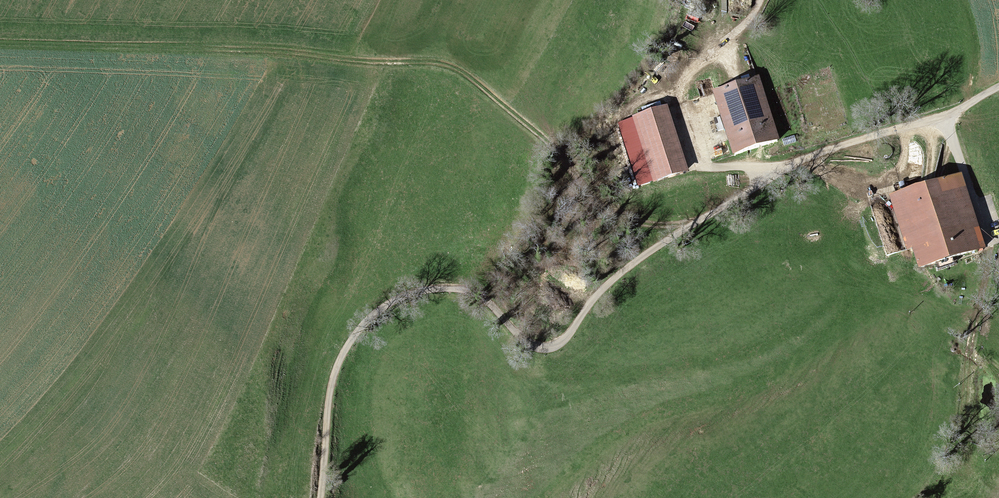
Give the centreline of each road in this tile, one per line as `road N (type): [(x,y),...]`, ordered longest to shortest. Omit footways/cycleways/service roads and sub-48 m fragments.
road 1 (unclassified): [(998,86),(944,115),(775,172),(639,254),(554,345),(534,344),(488,302),(452,289),(418,293),(379,312),(352,340),(332,387),(321,497)]
road 2 (track): [(691,222),(650,224),(610,213),(507,107),(460,75),(346,56),(0,37)]
road 3 (track): [(762,0),(690,73),(682,105),(708,163),(790,164)]

